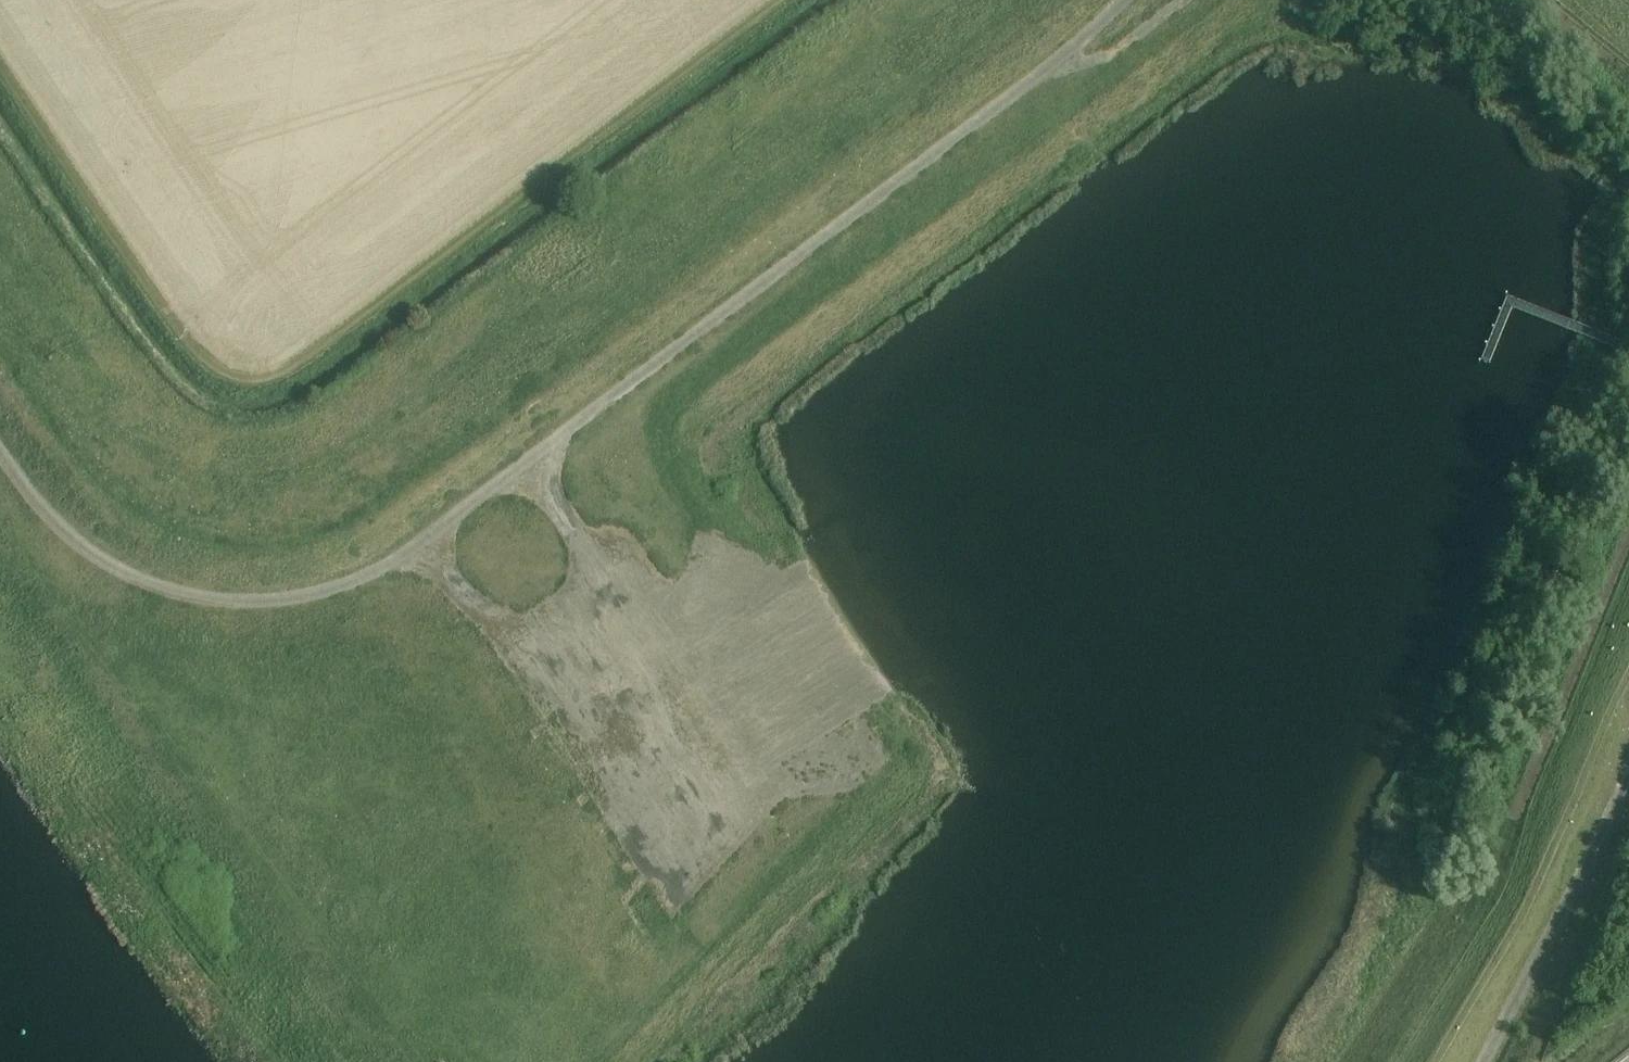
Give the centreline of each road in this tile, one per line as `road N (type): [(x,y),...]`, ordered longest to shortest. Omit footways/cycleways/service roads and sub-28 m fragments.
road 1 (unclassified): [(1124,0),(1076,46),(390,564),(335,588),(261,602),(163,588),(81,545),(0,450)]
road 2 (track): [(1628,771),(1485,1061)]

